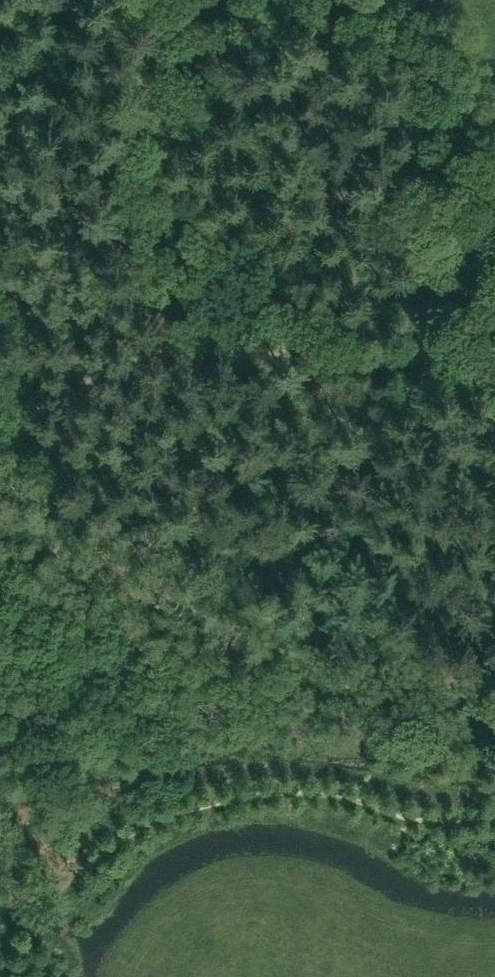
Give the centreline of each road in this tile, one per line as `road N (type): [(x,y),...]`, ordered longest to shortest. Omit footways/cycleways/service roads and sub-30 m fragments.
road 1 (tertiary): [(494,706),(407,692),(272,654),(0,516)]

